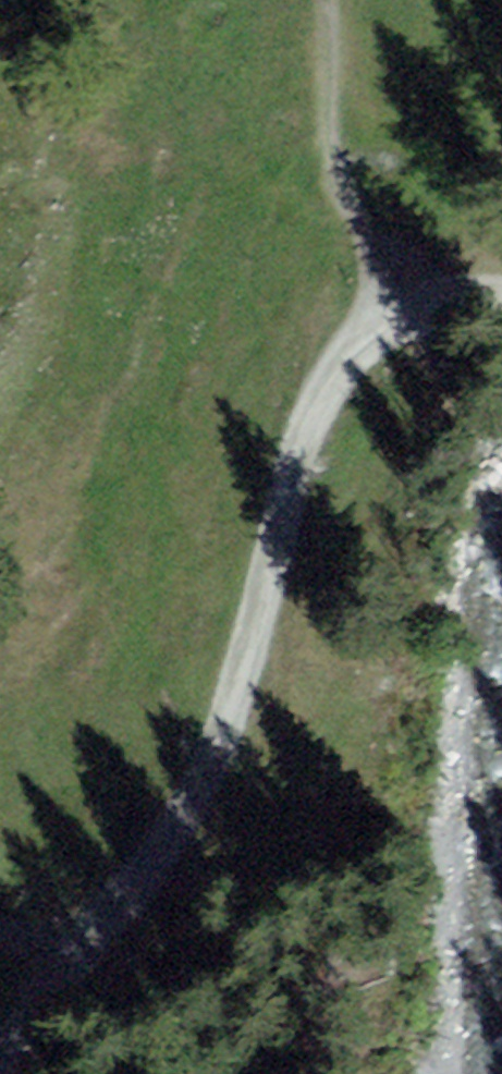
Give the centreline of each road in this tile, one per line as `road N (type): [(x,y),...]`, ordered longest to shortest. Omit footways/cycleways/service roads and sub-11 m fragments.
road 1 (track): [(90,953),(112,942),(268,712),(257,622),(314,413),(371,333),(405,310)]
road 2 (track): [(405,310),(338,167),(340,0)]
road 3 (track): [(0,1070),(90,953)]

